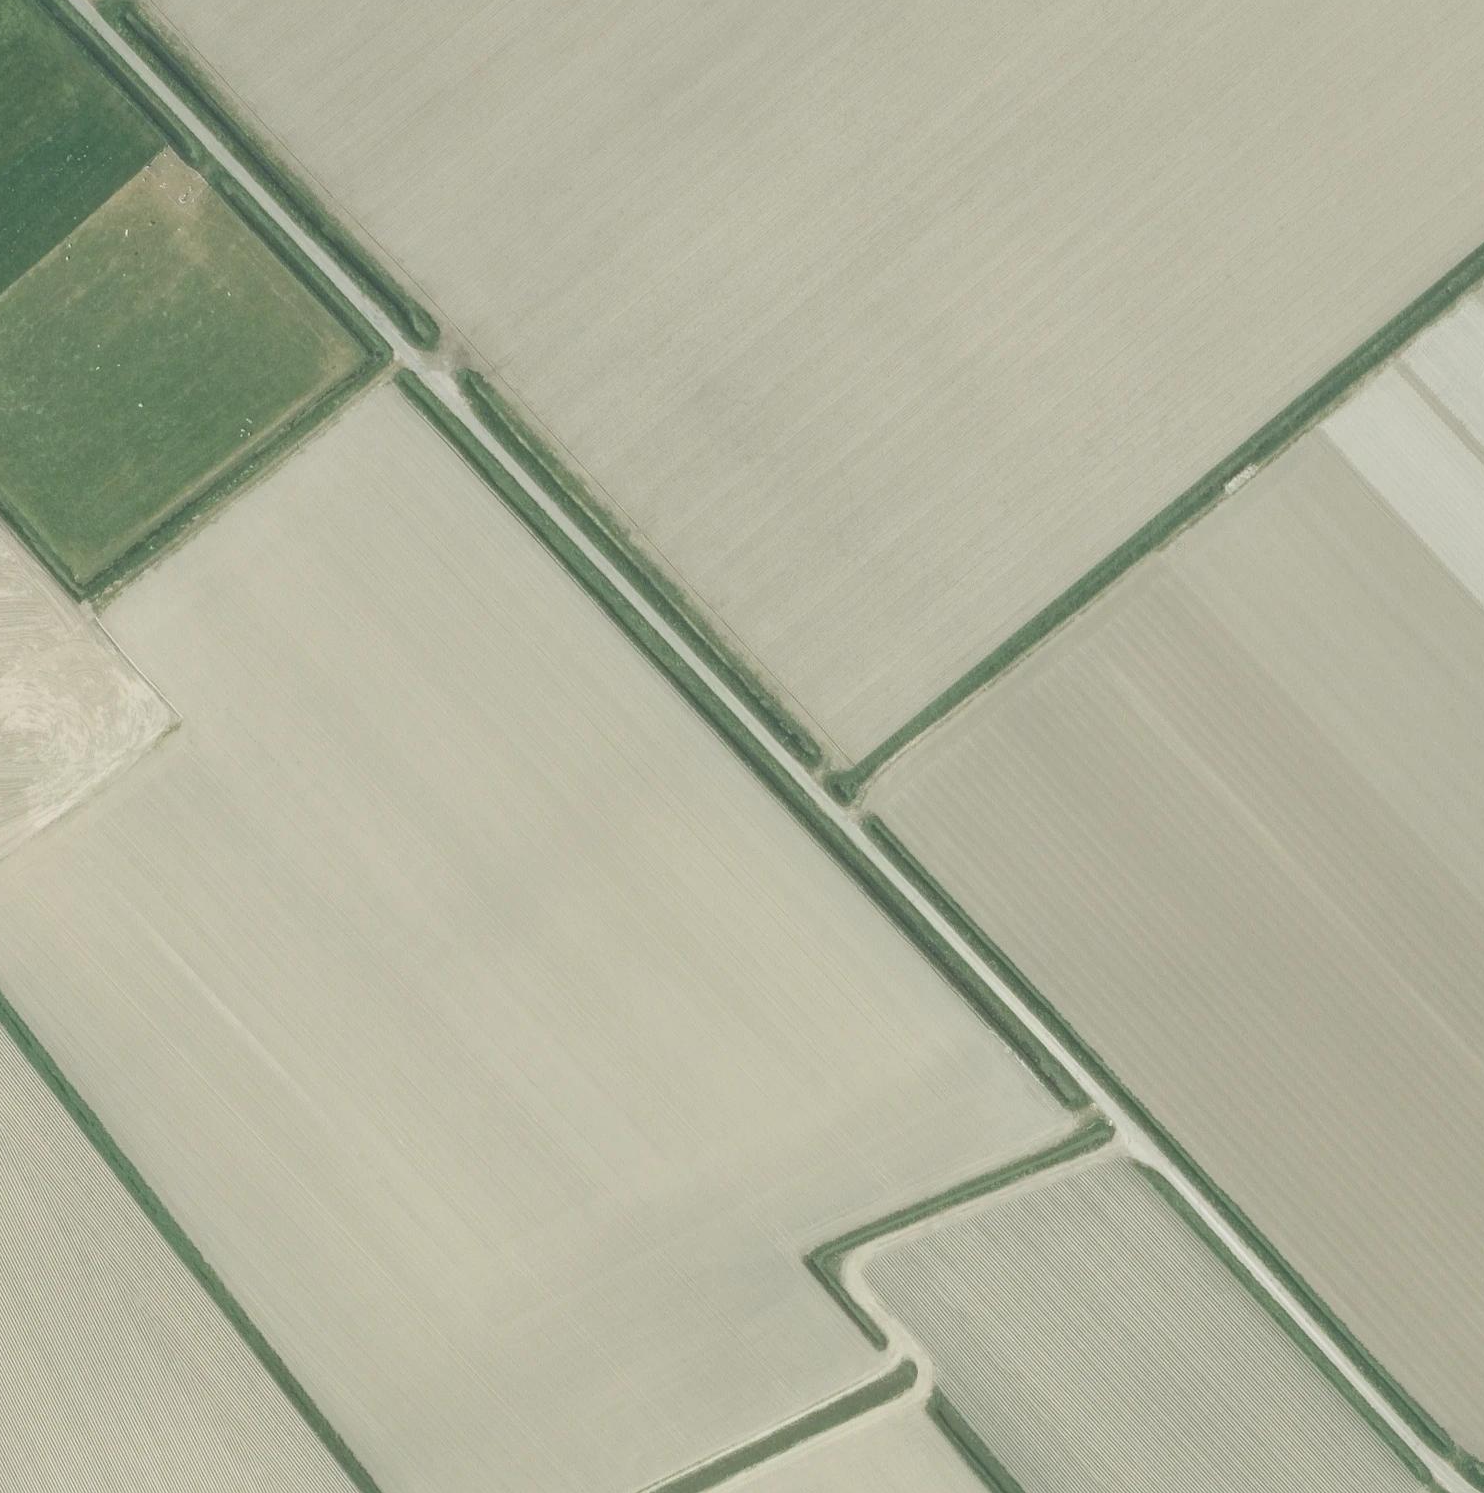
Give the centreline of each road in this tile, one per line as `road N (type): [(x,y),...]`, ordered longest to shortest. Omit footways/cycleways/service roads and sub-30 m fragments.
road 1 (unclassified): [(1463,1492),(78,0)]
road 2 (track): [(719,1492),(923,1391),(923,1363),(859,1293),(856,1258),(1133,1135)]

